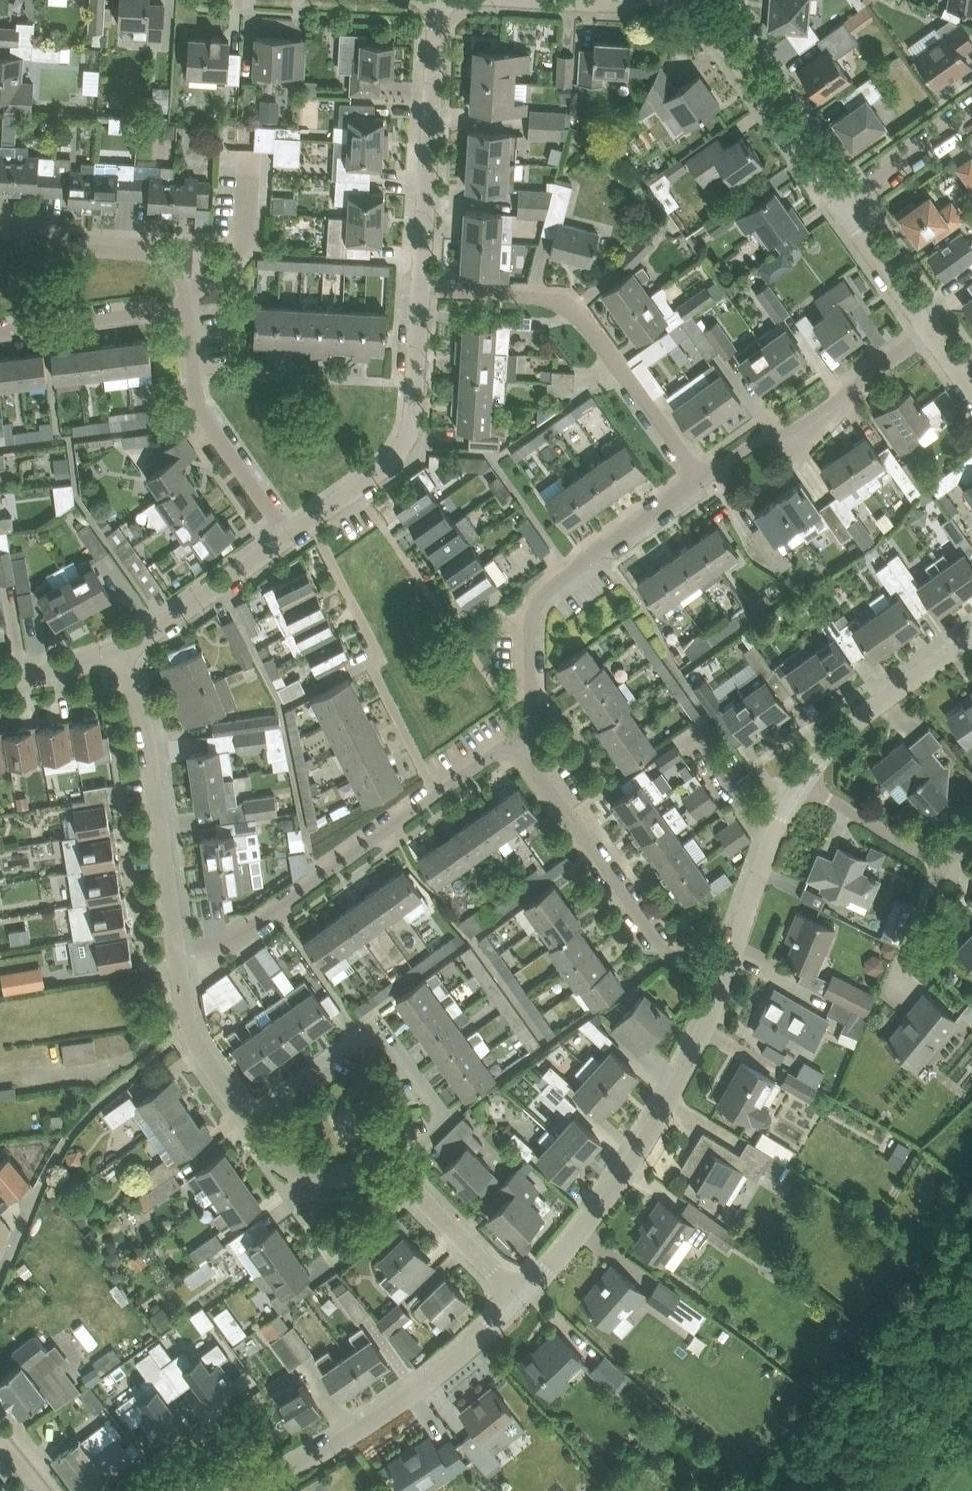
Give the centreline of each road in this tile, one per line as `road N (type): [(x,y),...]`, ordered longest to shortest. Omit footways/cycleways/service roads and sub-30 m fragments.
road 1 (residential): [(176,948),(241,936),(513,740)]
road 2 (residential): [(520,1300),(638,1153),(678,1084),(724,977)]
road 3 (unclassified): [(701,479),(639,392),(557,301),(420,290)]
road 4 (unclassified): [(401,1183),(447,1118),(377,1021),(245,1114)]
road 5 (residential): [(513,740),(531,724),(530,626),(542,596),(701,479)]
road 6 (residential): [(250,1490),(417,1389),(520,1300)]
road 7 (residential): [(724,977),(671,955),(657,940),(513,740)]
road 8 (residential): [(176,948),(144,721),(118,652)]
road 9 (unclassified): [(289,535),(386,465),(407,435),(420,290)]
road 10 (unclassified): [(420,290),(435,0)]
road 11 (residential): [(701,479),(800,426),(929,332)]
road 12 (residential): [(289,535),(199,406),(187,310)]
road 13 (residential): [(839,204),(695,0)]
road 14 (residential): [(187,310),(177,274),(154,256),(69,249),(39,232),(0,230)]
road 15 (residential): [(803,784),(860,718),(971,636)]
road 16 (residential): [(724,977),(773,838),(803,784)]
road 17 (unclassified): [(118,652),(289,535)]
road 18 (residential): [(0,332),(187,310)]
road 19 (residential): [(245,1114),(191,1033),(176,948)]
road 20 (residential): [(401,1183),(296,1173),(245,1114)]
road 21 (residential): [(520,1300),(401,1183)]
road 22 (residential): [(839,204),(971,112)]
road 23 (residential): [(942,863),(803,784)]
road 24 (residential): [(929,332),(839,204)]
road 25 (unclassified): [(0,680),(118,652)]

